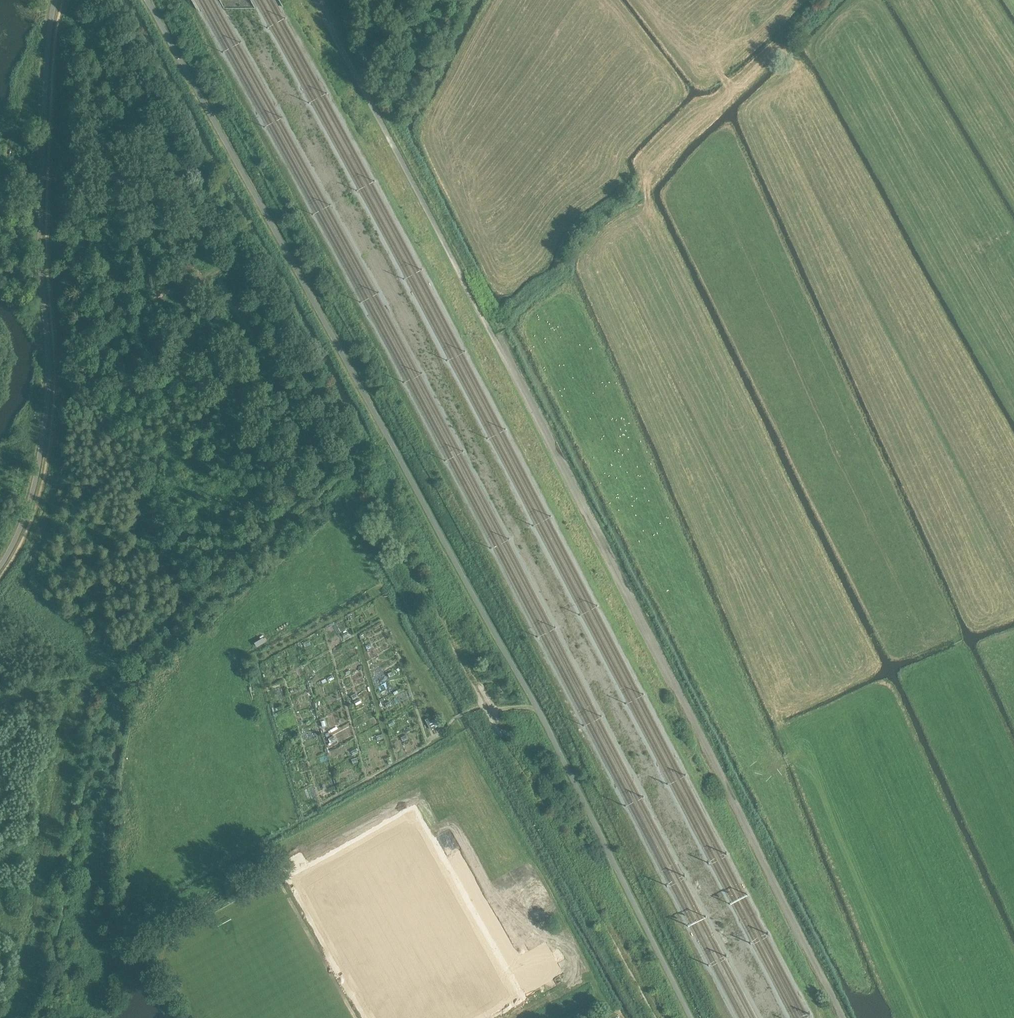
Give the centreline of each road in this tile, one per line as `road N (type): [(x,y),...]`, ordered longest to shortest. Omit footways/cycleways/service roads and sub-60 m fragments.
road 1 (track): [(467,266),(348,42),(347,0)]

